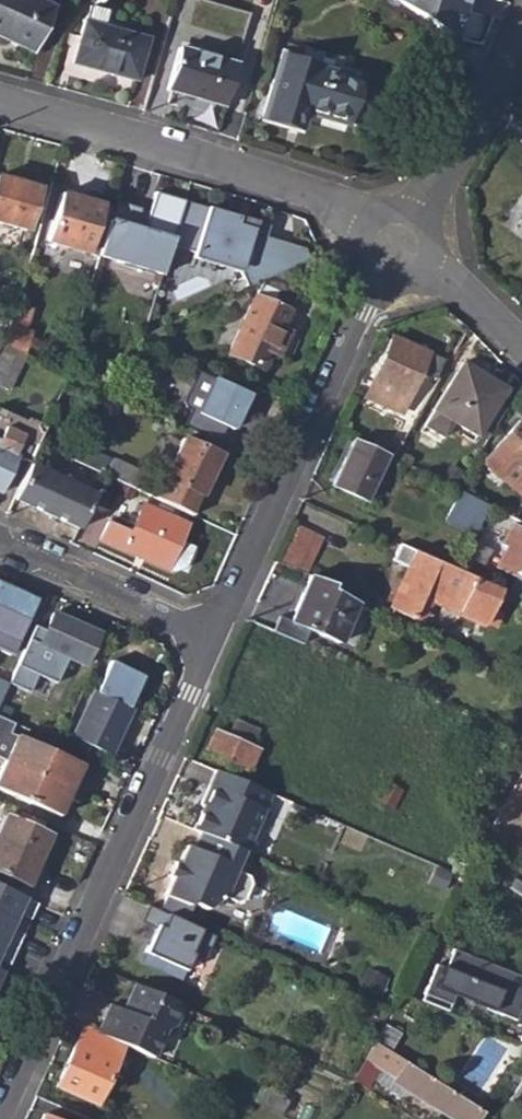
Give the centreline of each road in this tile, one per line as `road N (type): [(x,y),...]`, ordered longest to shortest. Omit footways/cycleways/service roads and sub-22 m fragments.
road 1 (residential): [(212,643),(0,1114)]
road 2 (residential): [(400,241),(212,643)]
road 3 (residential): [(0,104),(320,198),(400,241)]
road 4 (residential): [(521,19),(492,96),(400,241)]
road 5 (residential): [(0,545),(212,643)]
road 6 (residential): [(400,241),(458,280),(521,343)]

